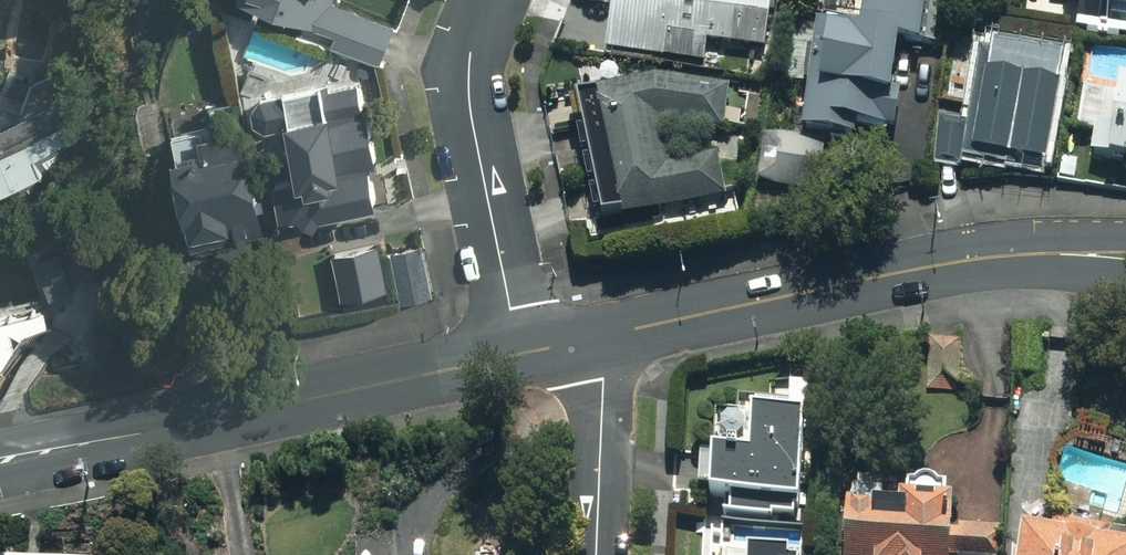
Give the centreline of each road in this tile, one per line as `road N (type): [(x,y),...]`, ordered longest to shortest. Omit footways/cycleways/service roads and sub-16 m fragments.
road 1 (secondary): [(557,346),(986,256),(1125,254)]
road 2 (secondary): [(0,463),(557,346)]
road 3 (residential): [(492,0),(472,58),(474,124),(505,276),(557,346)]
road 4 (residential): [(557,346),(595,383),(602,452),(597,554)]

